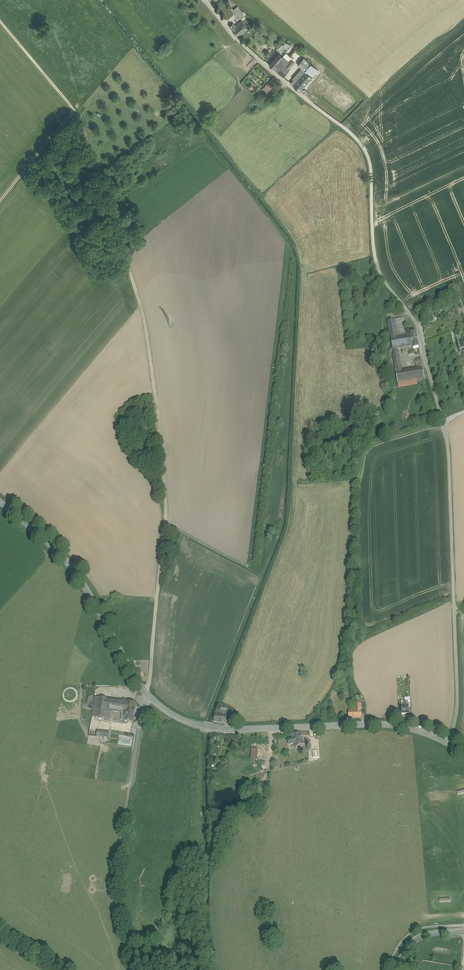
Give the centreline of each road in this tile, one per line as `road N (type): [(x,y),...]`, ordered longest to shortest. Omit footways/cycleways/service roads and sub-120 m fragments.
road 1 (secondary): [(450,744),(382,726),(214,728),(166,710),(139,685),(60,554),(0,503)]
road 2 (residential): [(443,421),(419,331),(374,254),(369,149),(249,51),(204,0)]
road 3 (residential): [(450,744),(455,699),(443,421)]
road 4 (track): [(133,969),(117,874),(130,785)]

